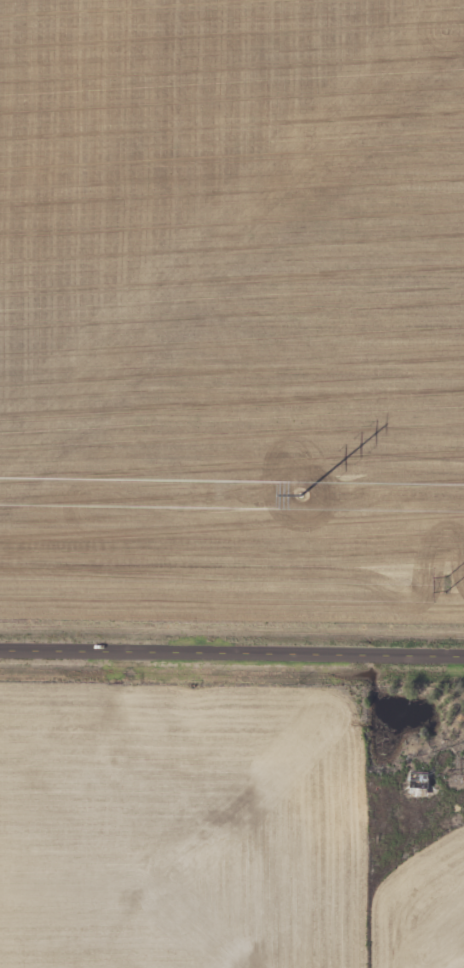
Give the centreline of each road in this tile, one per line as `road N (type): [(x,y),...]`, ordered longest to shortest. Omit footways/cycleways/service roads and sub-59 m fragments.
road 1 (tertiary): [(0,650),(463,657)]

